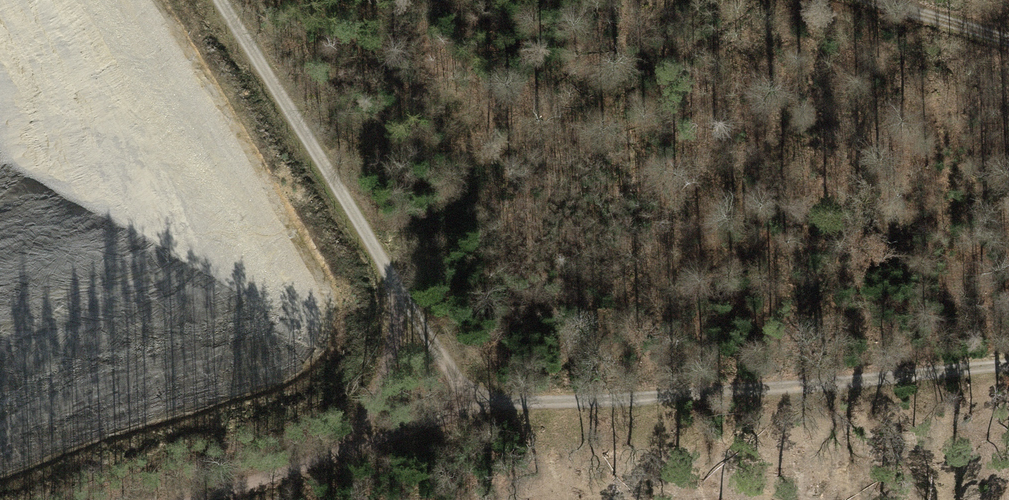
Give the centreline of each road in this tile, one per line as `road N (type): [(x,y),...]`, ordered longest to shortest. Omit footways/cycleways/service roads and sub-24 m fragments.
road 1 (track): [(201,499),(467,400),(624,400),(1008,363)]
road 2 (track): [(222,0),(467,400)]
road 3 (track): [(350,444),(399,327),(393,275)]
road 4 (track): [(868,0),(1008,41)]

